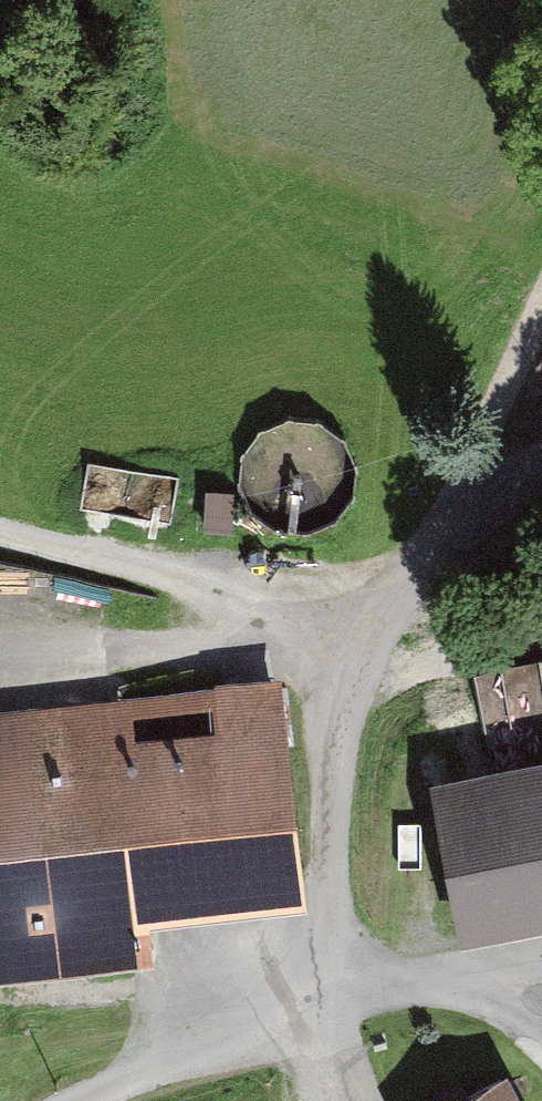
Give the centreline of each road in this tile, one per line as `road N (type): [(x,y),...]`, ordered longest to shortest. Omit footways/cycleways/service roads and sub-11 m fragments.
road 1 (unclassified): [(108,1100),(327,933),(349,718),(513,412),(541,416)]
road 2 (track): [(349,718),(0,506)]
road 3 (track): [(541,970),(437,995),(327,933)]

